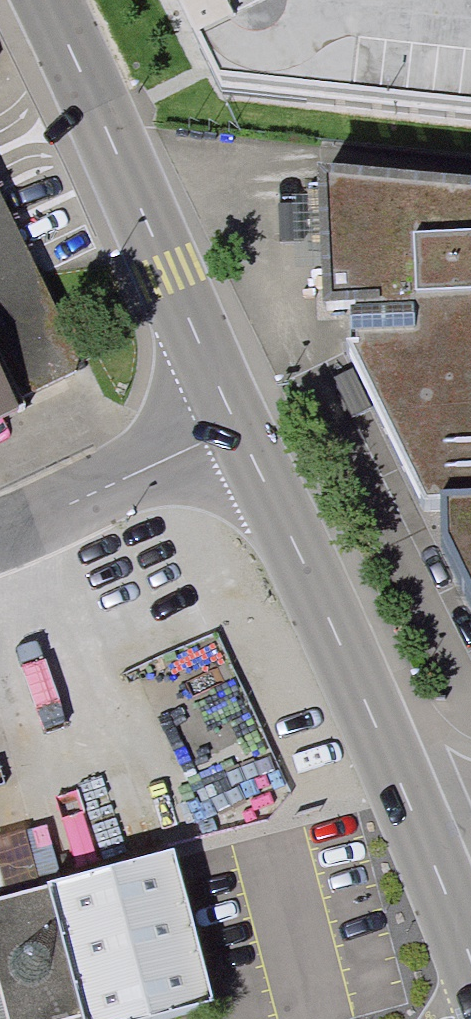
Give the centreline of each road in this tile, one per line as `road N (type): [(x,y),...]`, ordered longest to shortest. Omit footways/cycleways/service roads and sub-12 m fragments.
road 1 (secondary): [(239,430),(44,0)]
road 2 (secondary): [(413,806),(239,430)]
road 3 (unclassified): [(239,430),(0,536)]
road 4 (secondary): [(470,955),(413,806)]

